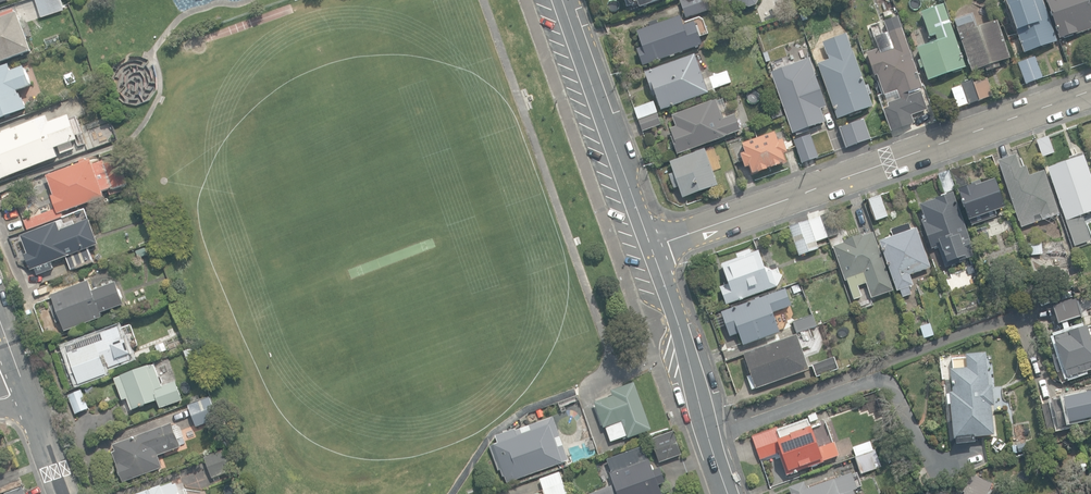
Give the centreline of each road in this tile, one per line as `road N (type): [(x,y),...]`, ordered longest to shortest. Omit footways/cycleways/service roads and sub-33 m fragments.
road 1 (residential): [(1090,91),(654,249)]
road 2 (tertiary): [(565,0),(654,249)]
road 3 (tertiary): [(654,249),(729,493)]

